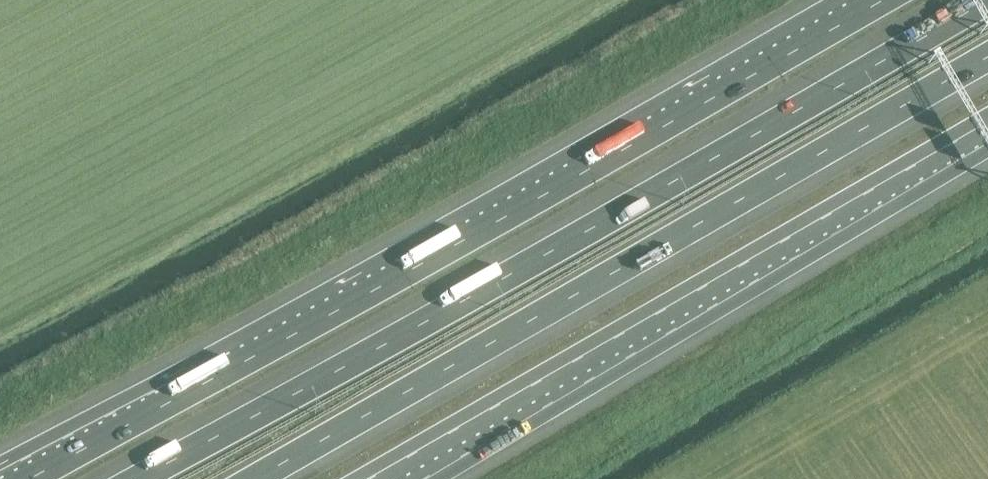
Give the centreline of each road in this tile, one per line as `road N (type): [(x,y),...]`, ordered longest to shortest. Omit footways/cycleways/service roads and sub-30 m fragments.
road 1 (motorway): [(884,0),(32,478)]
road 2 (motorway): [(987,0),(138,478)]
road 3 (motorway): [(255,478),(987,58)]
road 4 (motorway): [(368,478),(987,121)]

